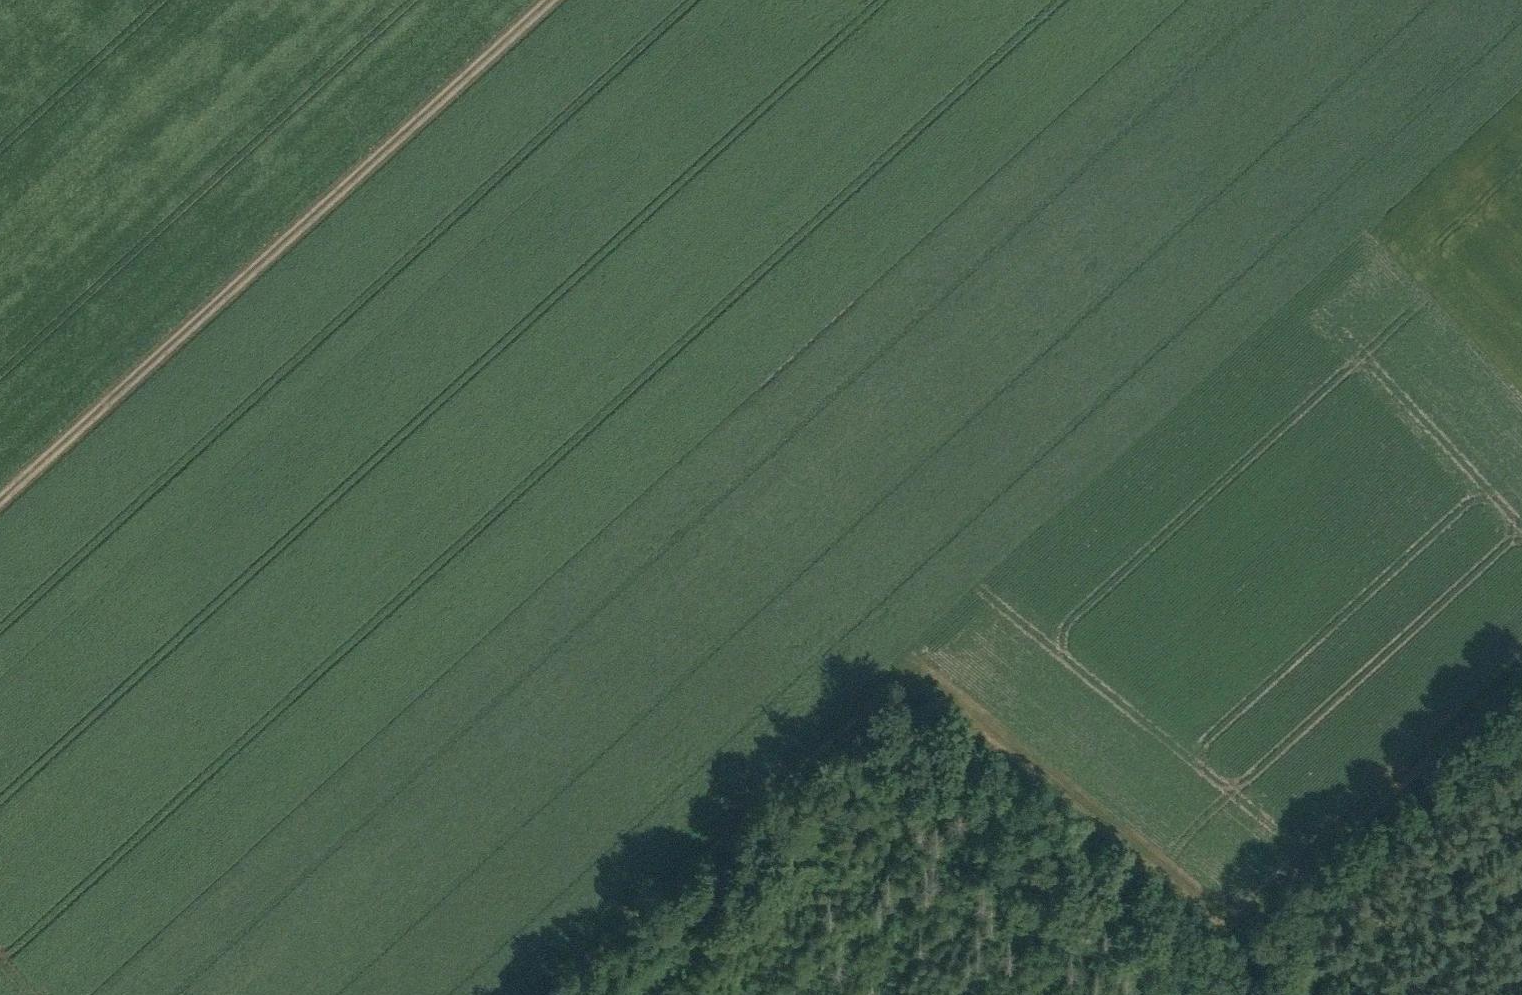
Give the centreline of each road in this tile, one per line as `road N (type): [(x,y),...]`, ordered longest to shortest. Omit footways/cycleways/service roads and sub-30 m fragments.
road 1 (track): [(1521,666),(1242,925),(921,679),(887,681),(540,994)]
road 2 (track): [(0,499),(550,0)]

